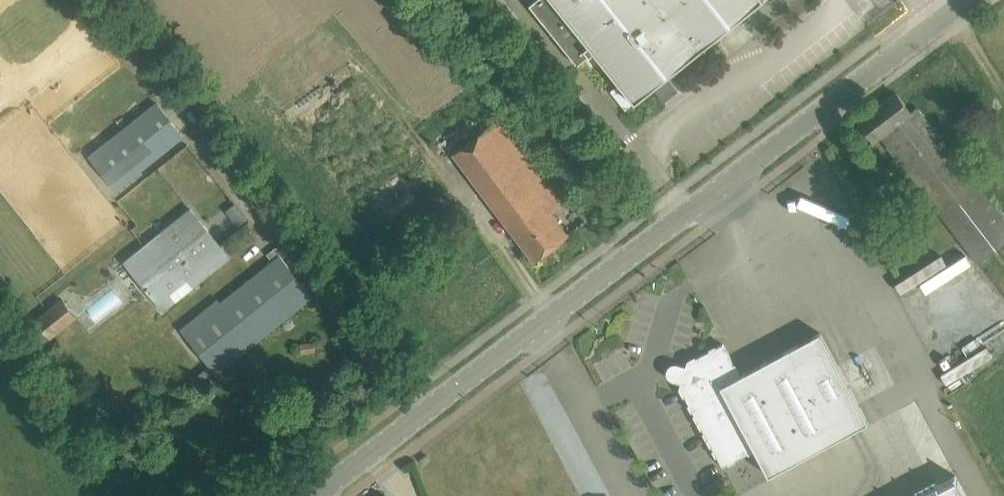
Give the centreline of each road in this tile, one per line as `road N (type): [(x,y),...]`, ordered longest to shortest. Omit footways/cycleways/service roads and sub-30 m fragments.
road 1 (tertiary): [(310,495),(966,0)]

